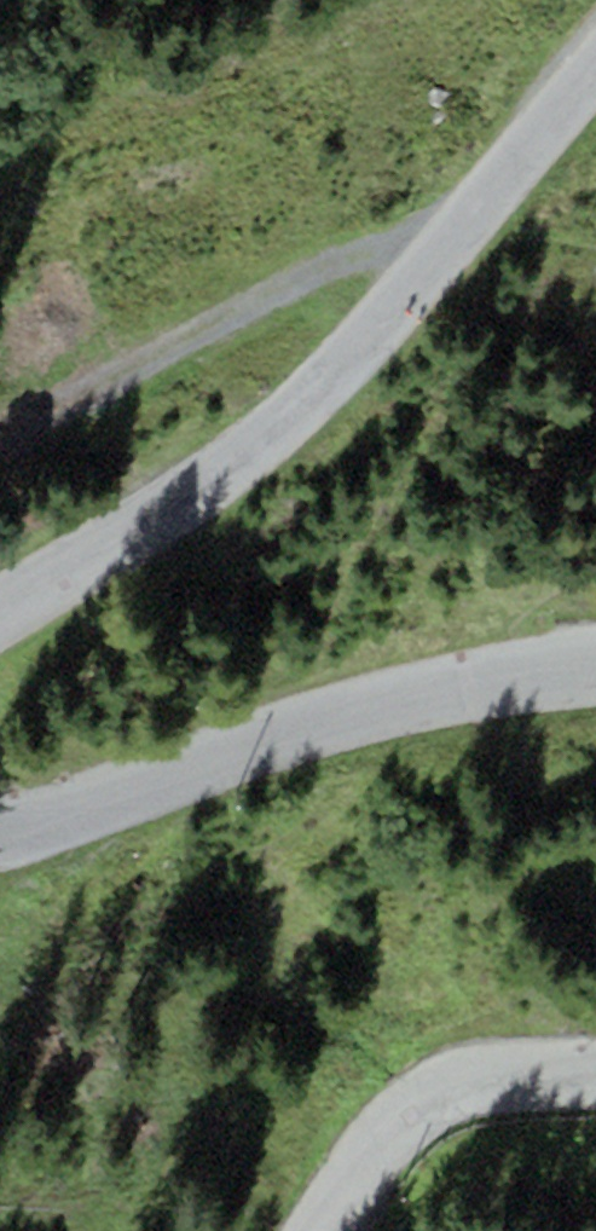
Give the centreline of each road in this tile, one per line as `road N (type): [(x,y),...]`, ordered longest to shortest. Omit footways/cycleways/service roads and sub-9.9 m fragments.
road 1 (residential): [(0,614),(189,495),(311,402),(595,61)]
road 2 (residential): [(595,670),(469,683),(262,742),(0,831)]
road 3 (track): [(0,438),(361,255),(434,262)]
road 4 (residential): [(595,1074),(539,1072),(447,1086),(384,1125),(313,1230)]

